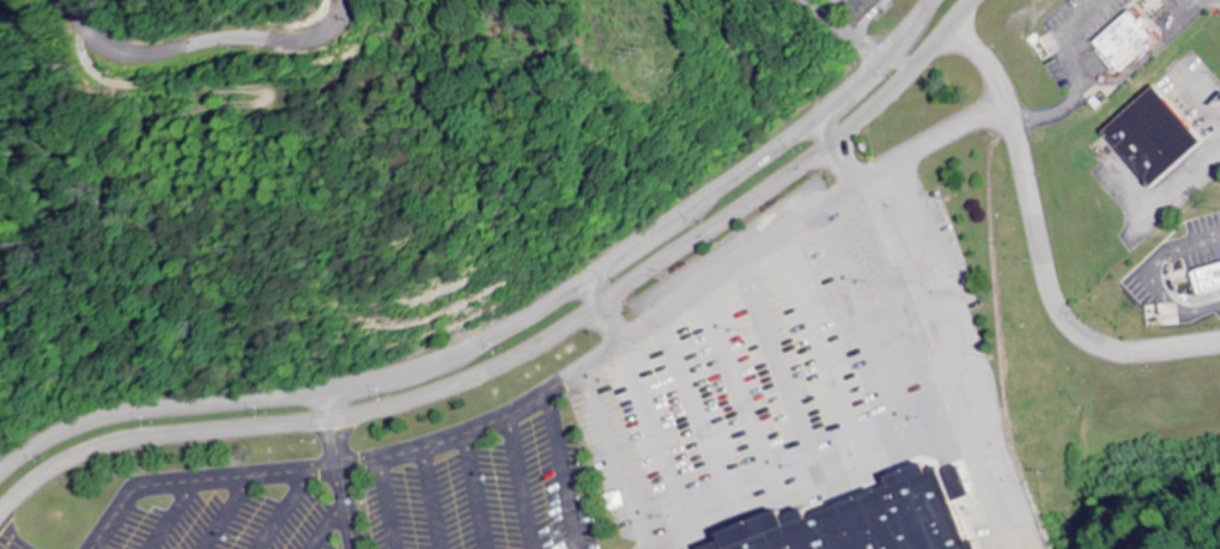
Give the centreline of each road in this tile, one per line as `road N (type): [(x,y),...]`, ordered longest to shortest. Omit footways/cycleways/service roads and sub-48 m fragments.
road 1 (residential): [(0,526),(40,489),(105,459),(358,428),(506,376),(818,167),(896,99),(986,0)]
road 2 (residential): [(930,0),(862,77),(788,140),(475,348),(317,397),(98,422),(0,471)]
road 3 (residential): [(953,35),(975,49),(1001,98),(1048,293),(1072,333),(1127,352),(1219,337)]
road 4 (residential): [(341,0),(336,24),(317,43),(218,44),(131,61),(104,45),(69,0)]

